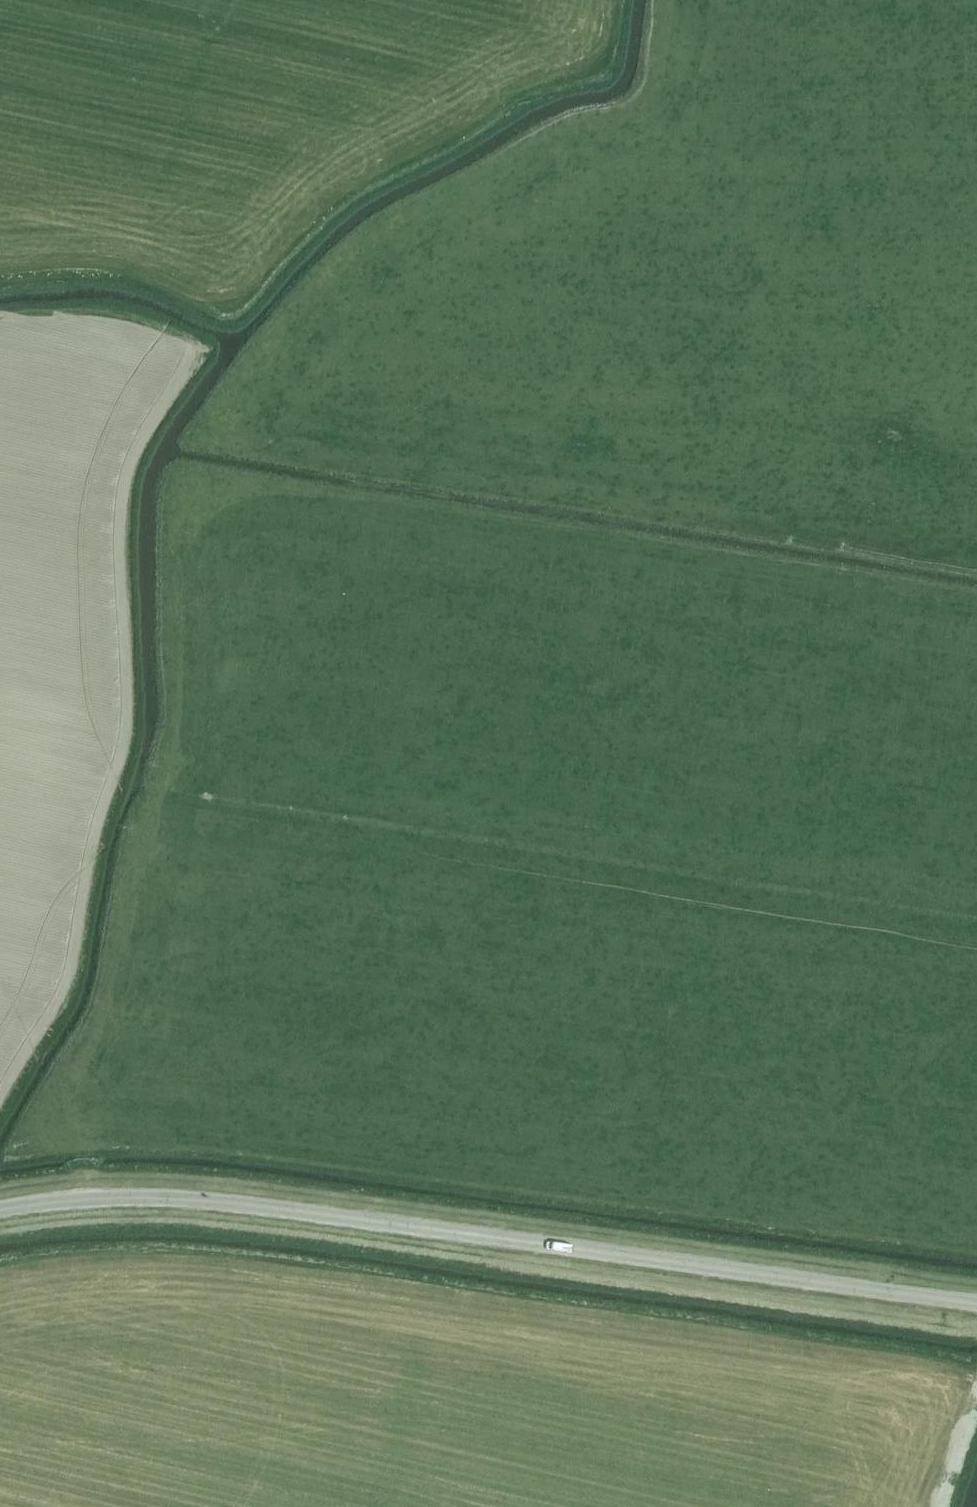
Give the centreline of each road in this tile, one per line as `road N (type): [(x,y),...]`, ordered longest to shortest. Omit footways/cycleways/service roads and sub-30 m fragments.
road 1 (tertiary): [(0,1209),(118,1197),(256,1203),(976,1303)]

